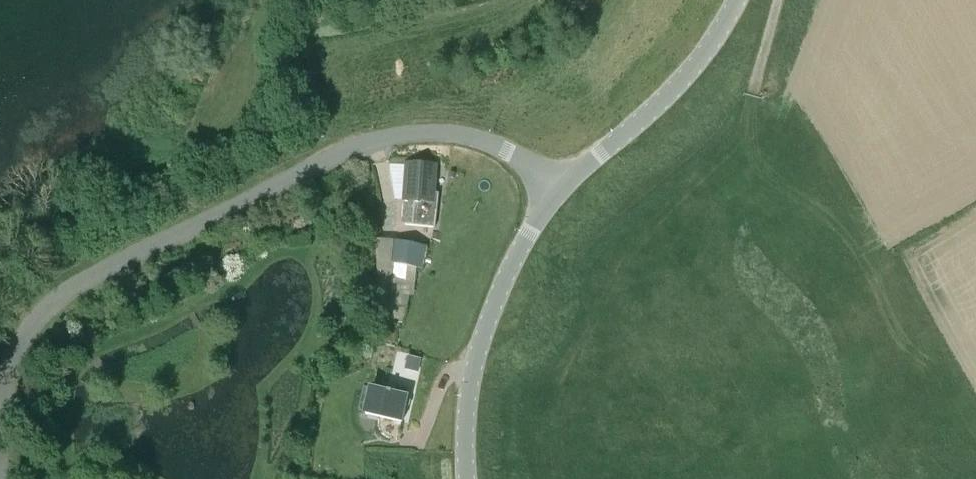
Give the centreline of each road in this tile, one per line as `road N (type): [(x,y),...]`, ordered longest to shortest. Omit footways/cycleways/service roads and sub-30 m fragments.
road 1 (unclassified): [(0,425),(12,359),(64,295),(357,147),(424,133),(476,139),(527,163),(558,192)]
road 2 (tertiary): [(467,478),(469,393),(489,318),(558,192)]
road 3 (tertiary): [(558,192),(699,66),(737,0)]

